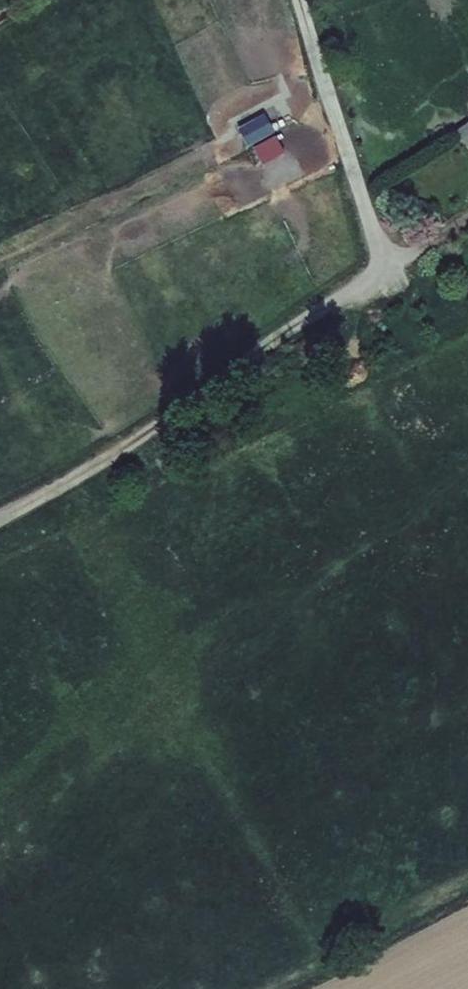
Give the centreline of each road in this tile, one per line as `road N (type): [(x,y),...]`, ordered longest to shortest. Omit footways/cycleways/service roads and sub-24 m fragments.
road 1 (track): [(0,518),(367,287),(373,243),(296,0)]

